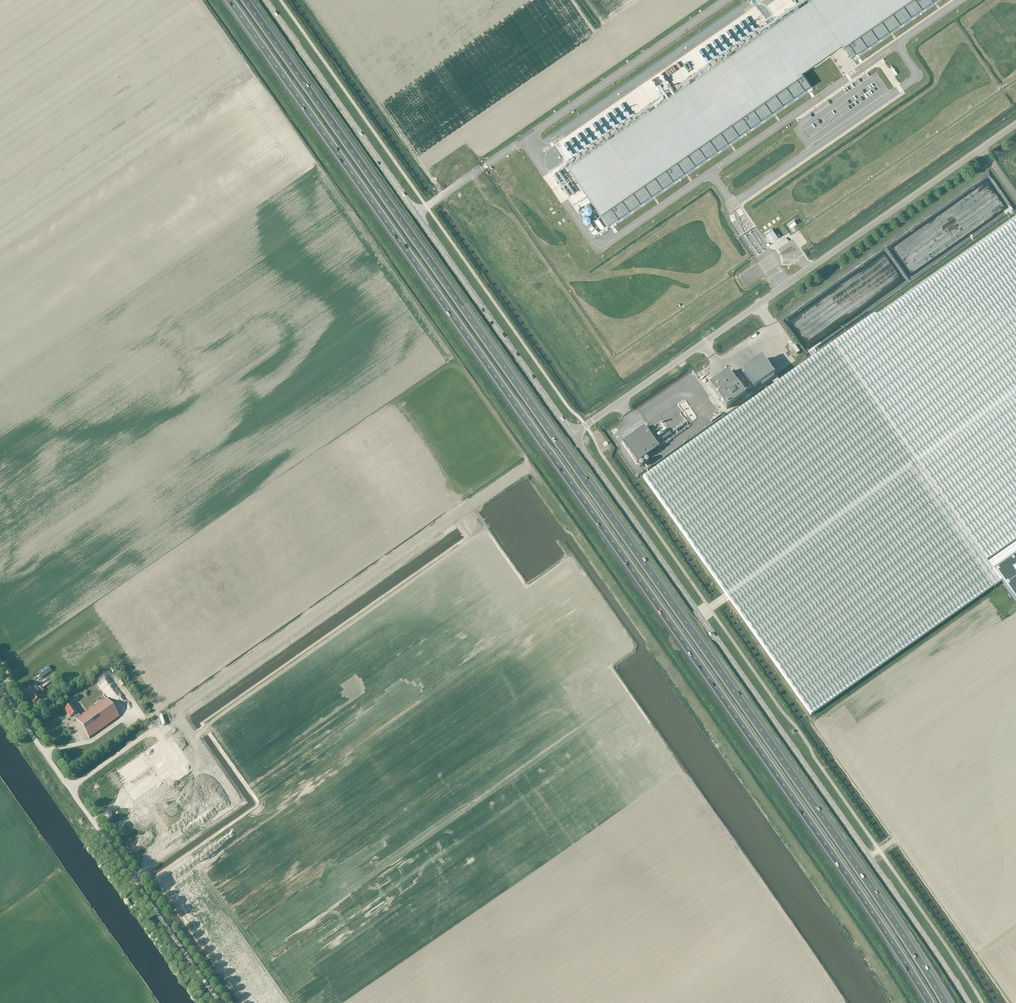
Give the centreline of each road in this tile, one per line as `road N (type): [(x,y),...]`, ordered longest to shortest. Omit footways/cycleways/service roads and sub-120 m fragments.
road 1 (motorway): [(229,0),(930,1002)]
road 2 (motorway): [(945,1002),(246,0)]
road 3 (tertiary): [(968,1002),(572,435)]
road 4 (unclassified): [(572,435),(1015,125)]
road 5 (tertiary): [(572,435),(266,0)]
road 6 (unclassified): [(219,1002),(0,689)]

